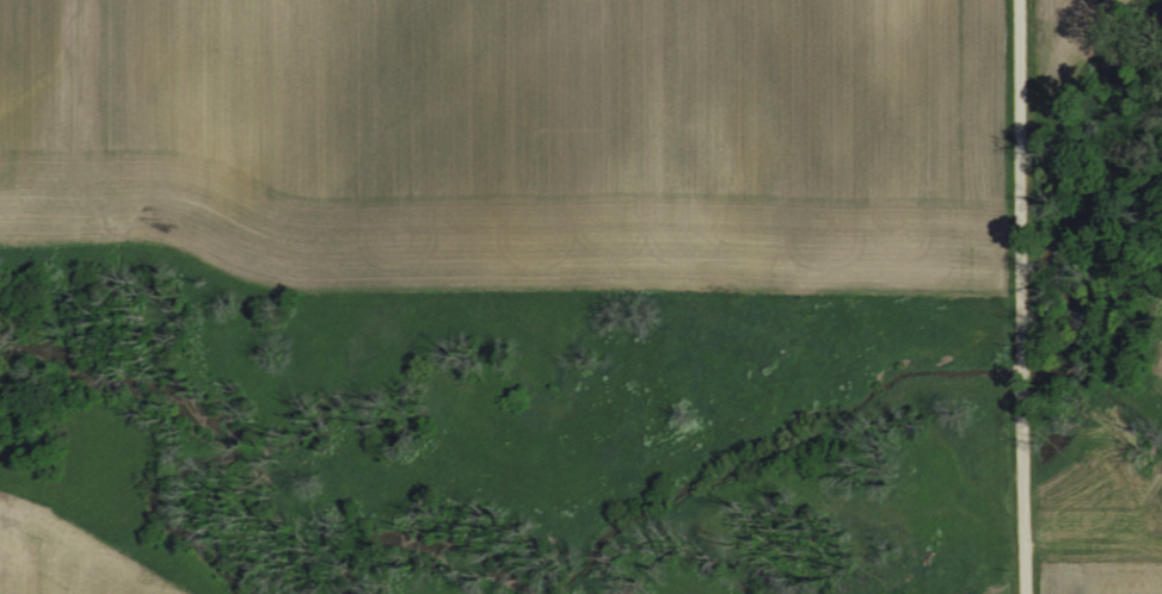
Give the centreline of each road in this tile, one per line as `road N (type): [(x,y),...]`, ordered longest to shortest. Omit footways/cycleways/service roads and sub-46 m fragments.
road 1 (residential): [(1009,345),(1007,0)]
road 2 (residential): [(1013,593),(1010,392)]

